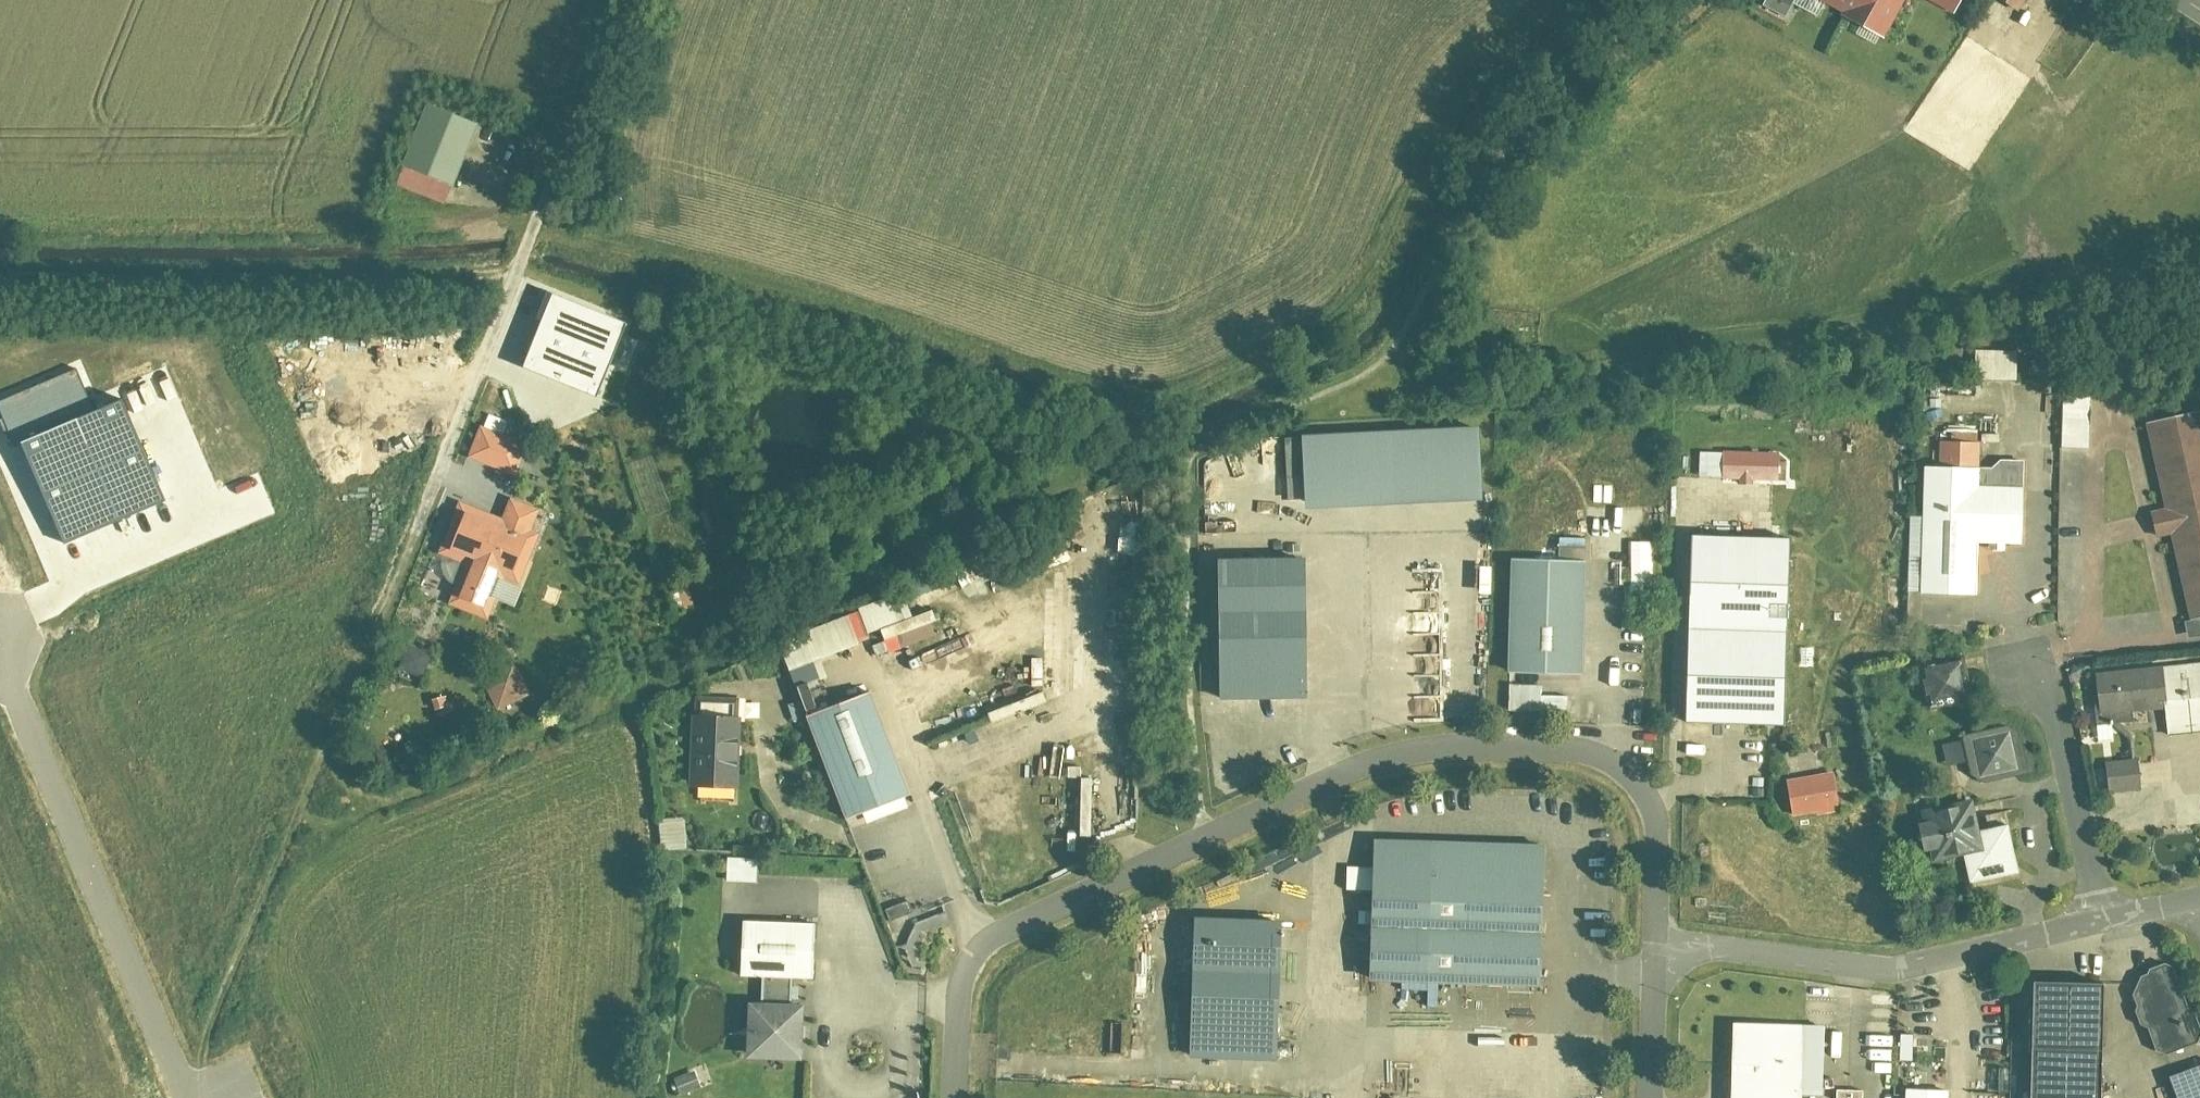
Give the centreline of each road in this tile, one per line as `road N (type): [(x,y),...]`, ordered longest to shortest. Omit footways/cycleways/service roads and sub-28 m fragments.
road 1 (unclassified): [(952,1097),(961,990),(973,959),(1003,937),(1385,765),(1486,748),(1577,753),(1635,784),(1656,824),(1657,945)]
road 2 (unclassified): [(0,642),(199,1097)]
road 3 (unclassified): [(1657,945),(1895,974),(2108,923)]
road 4 (unclassified): [(2108,923),(2033,671)]
road 5 (unclassified): [(1657,945),(1651,1097)]

